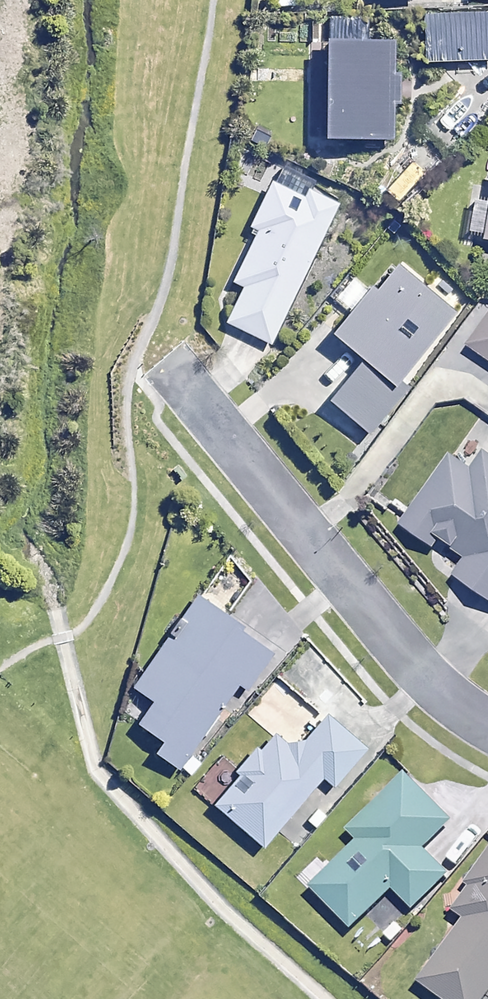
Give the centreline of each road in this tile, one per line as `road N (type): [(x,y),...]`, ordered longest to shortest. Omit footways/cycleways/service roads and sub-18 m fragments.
road 1 (residential): [(163,389),(419,683),(487,730)]

